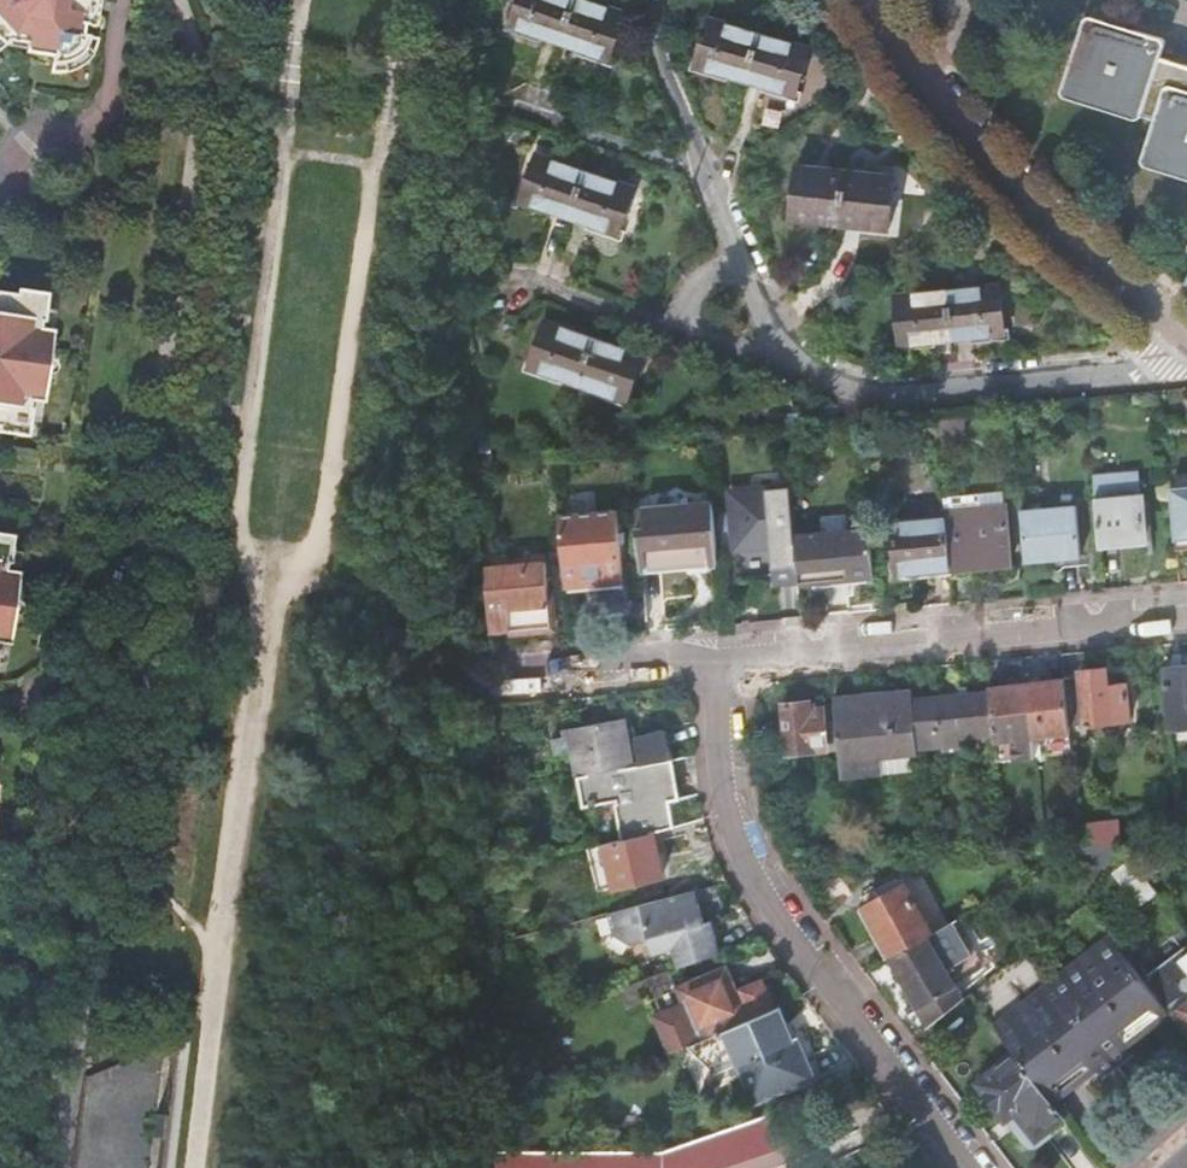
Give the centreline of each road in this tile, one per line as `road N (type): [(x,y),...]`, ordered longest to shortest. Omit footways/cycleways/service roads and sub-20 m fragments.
road 1 (track): [(190,1167),(288,471),(250,465),(291,163),(286,116)]
road 2 (residential): [(974,1167),(754,864),(732,810),(724,661)]
road 3 (residential): [(1186,338),(1034,215),(930,93),(873,0)]
road 4 (residential): [(724,661),(1186,614)]
road 5 (residential): [(766,344),(817,375),(880,390),(1162,363),(1186,338)]
road 6 (track): [(288,471),(335,475),(374,166),(388,127)]
road 7 (residential): [(505,276),(766,344)]
road 8 (residential): [(487,97),(701,168)]
road 9 (residential): [(501,669),(674,654),(724,661)]
road 10 (residential): [(701,168),(766,344)]

